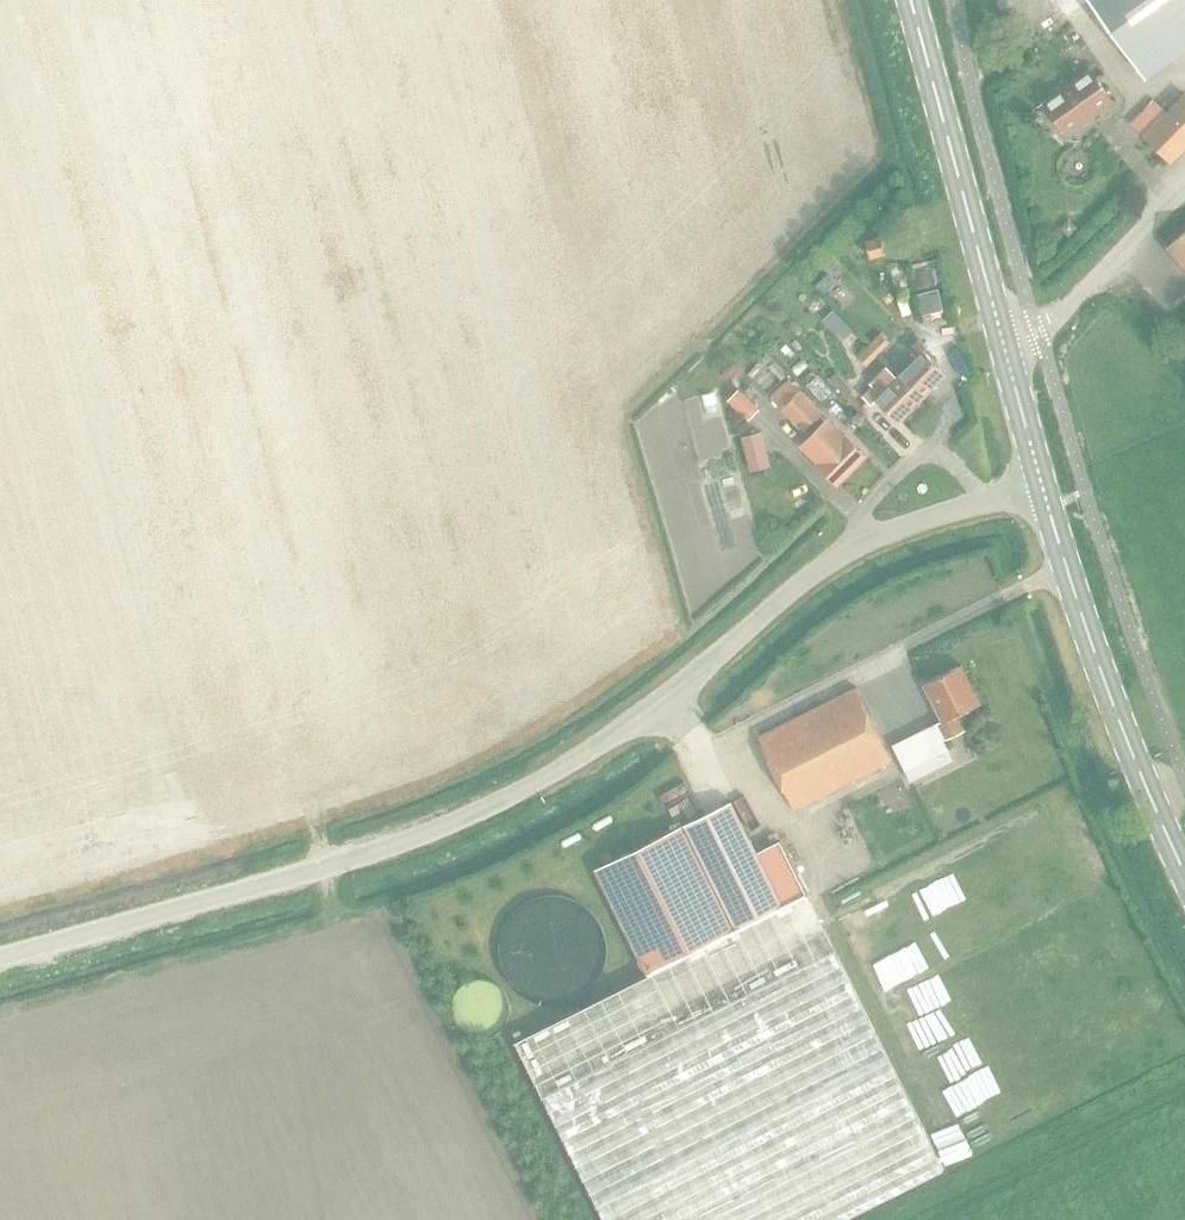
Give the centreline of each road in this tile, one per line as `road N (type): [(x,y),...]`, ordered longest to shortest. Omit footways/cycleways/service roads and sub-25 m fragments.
road 1 (unclassified): [(0,962),(410,841),(513,795),(653,707),(864,539)]
road 2 (secondary): [(1184,857),(1121,719),(1043,487)]
road 3 (secondary): [(1003,342),(911,0)]
road 4 (unclassified): [(1003,342),(1050,323),(1184,195)]
road 5 (residential): [(979,501),(974,485),(947,462),(916,458),(861,515),(864,539)]
road 6 (secondary): [(1043,487),(1003,342)]
road 7 (unclassified): [(864,539),(979,501)]

